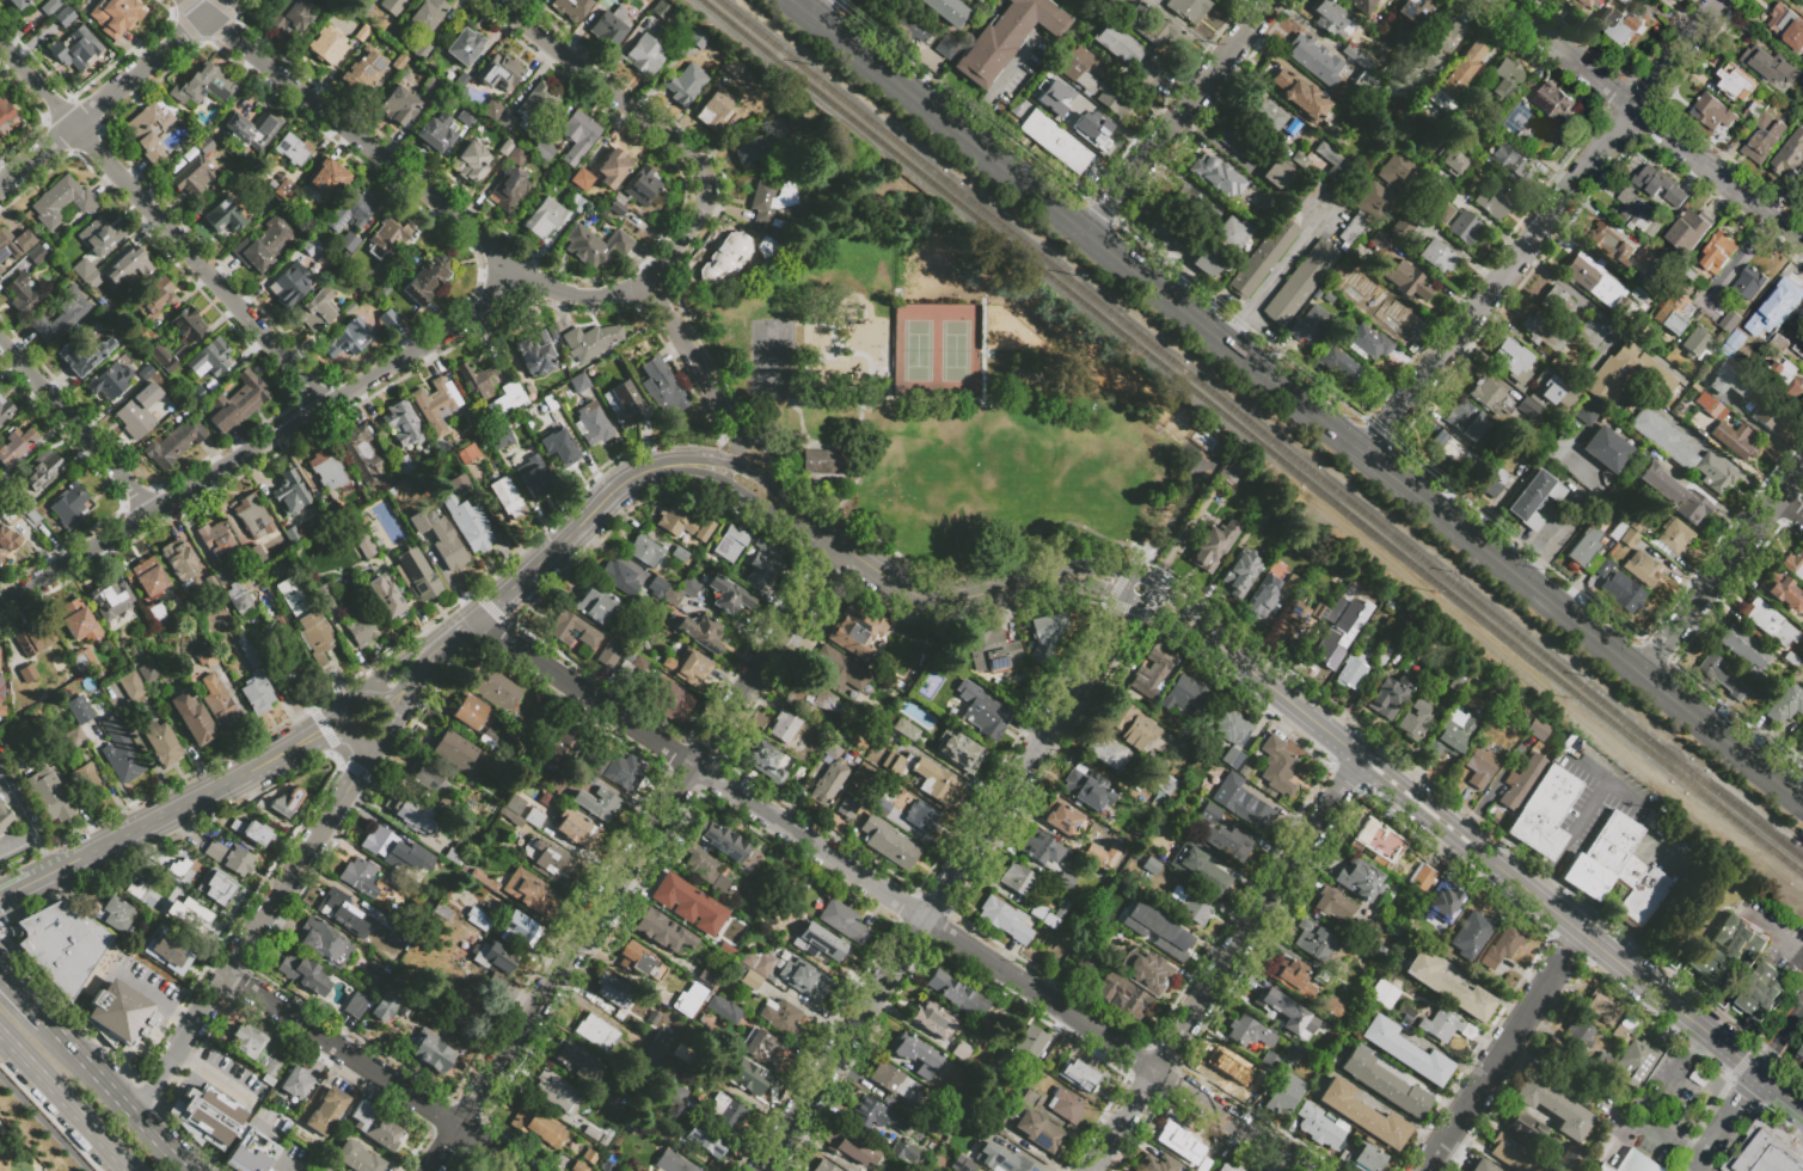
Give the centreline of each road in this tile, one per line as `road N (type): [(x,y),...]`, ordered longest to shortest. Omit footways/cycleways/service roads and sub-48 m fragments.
road 1 (primary): [(1090,231),(1802,802)]
road 2 (residential): [(185,0),(525,276),(602,296),(649,283),(736,435),(734,455)]
road 3 (residential): [(726,472),(921,599),(962,600),(1069,576),(1112,580),(1158,596),(1360,758)]
road 4 (residential): [(693,765),(1304,1170)]
road 5 (residential): [(0,601),(363,386),(525,276)]
road 6 (residential): [(759,1170),(1091,667)]
road 7 (residential): [(1360,758),(1090,1170)]
road 8 (residential): [(0,42),(327,407)]
road 9 (residential): [(693,765),(429,1170)]
road 10 (residential): [(1367,450),(1635,109)]
road 11 (residential): [(494,0),(701,172),(698,221),(649,283)]
road 12 (primary): [(791,0),(1090,231)]
road 13 (residential): [(228,975),(527,1170)]
road 14 (residential): [(1537,894),(1802,1113)]
road 15 (residential): [(726,472),(668,465),(623,482),(473,620)]
road 16 (residential): [(1090,231),(1269,0)]
road 17 (residential): [(473,620),(693,765)]
road 18 (residential): [(838,545),(693,765)]
road 19 (residential): [(1571,951),(1426,1170)]
road 20 (residential): [(1641,673),(1802,469)]
road 21 (residential): [(0,343),(152,510)]
road 22 (residential): [(1635,109),(1802,242)]
road 23 (residential): [(56,869),(244,773)]
road 24 (residential): [(228,975),(338,803)]
road 25 (residential): [(0,187),(154,60)]
road 26 (residential): [(1498,0),(1635,109)]
road 27 (primary): [(13,1048),(126,1170)]
road 28 (residential): [(1360,758),(1437,826),(1489,857)]
road 29 (residential): [(349,732),(376,741),(391,724),(388,704),(376,694),(355,697),(343,717),(349,732)]
road 30 (residential): [(1635,109),(1722,0)]
road 31 (residential): [(1459,828),(1360,758)]

